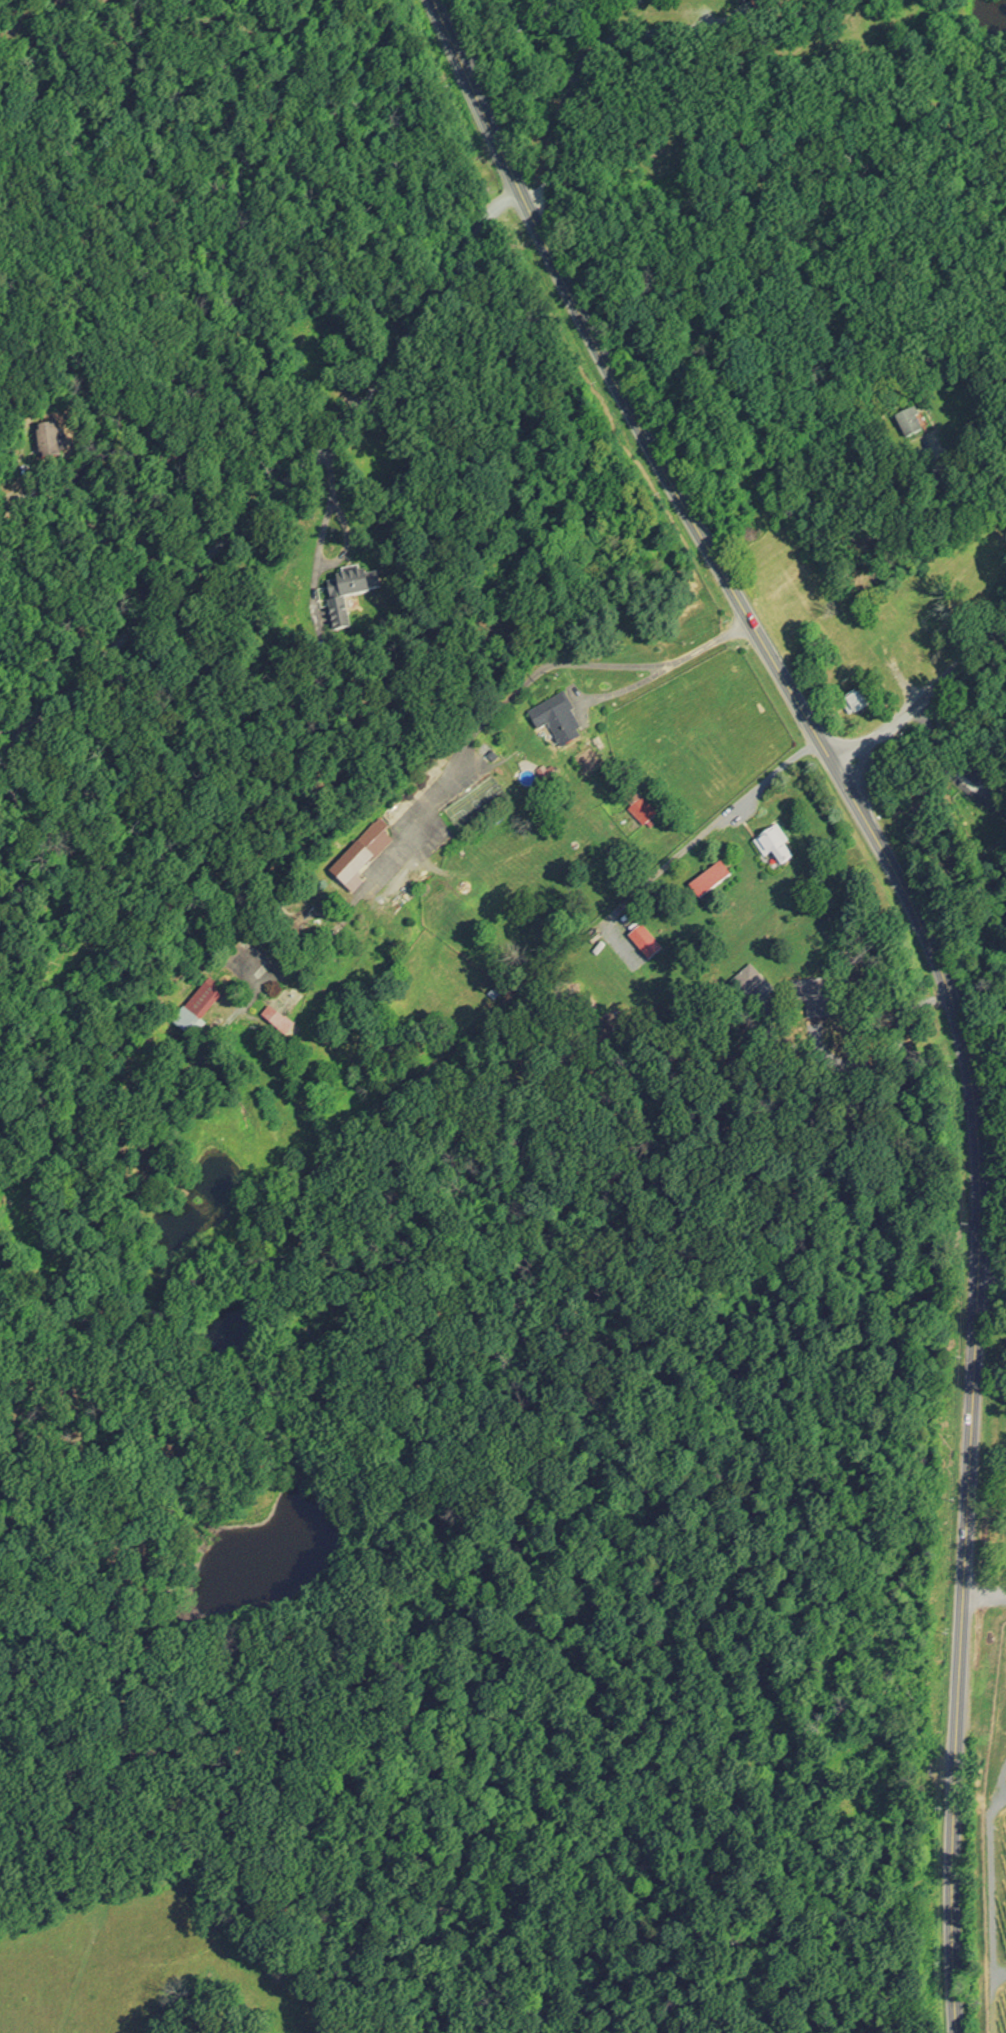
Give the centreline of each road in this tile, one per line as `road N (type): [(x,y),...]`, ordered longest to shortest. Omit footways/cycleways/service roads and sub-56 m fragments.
road 1 (trunk): [(953,2032),(950,1867),(978,1162),(960,1029),(906,887),(636,424),(432,0)]
road 2 (residential): [(836,774),(1005,623)]

